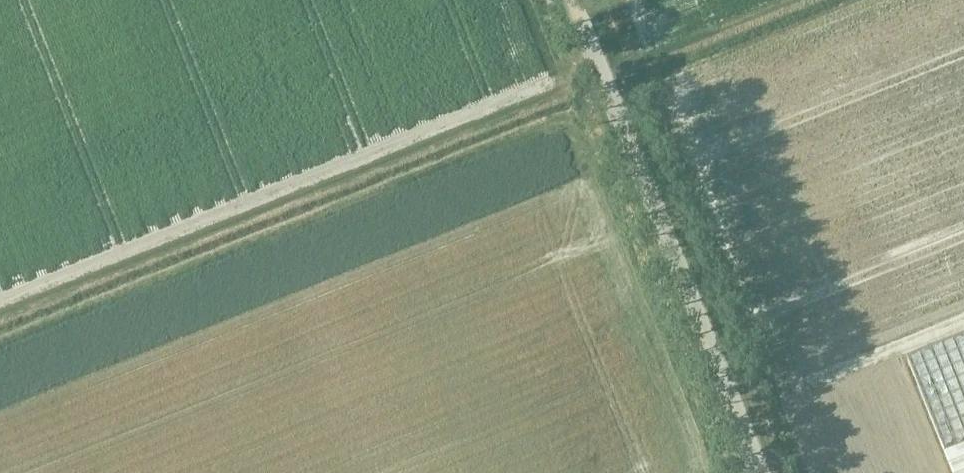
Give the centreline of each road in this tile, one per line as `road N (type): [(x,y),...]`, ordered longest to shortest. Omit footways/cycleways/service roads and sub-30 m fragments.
road 1 (unclassified): [(760,472),(573,0)]

